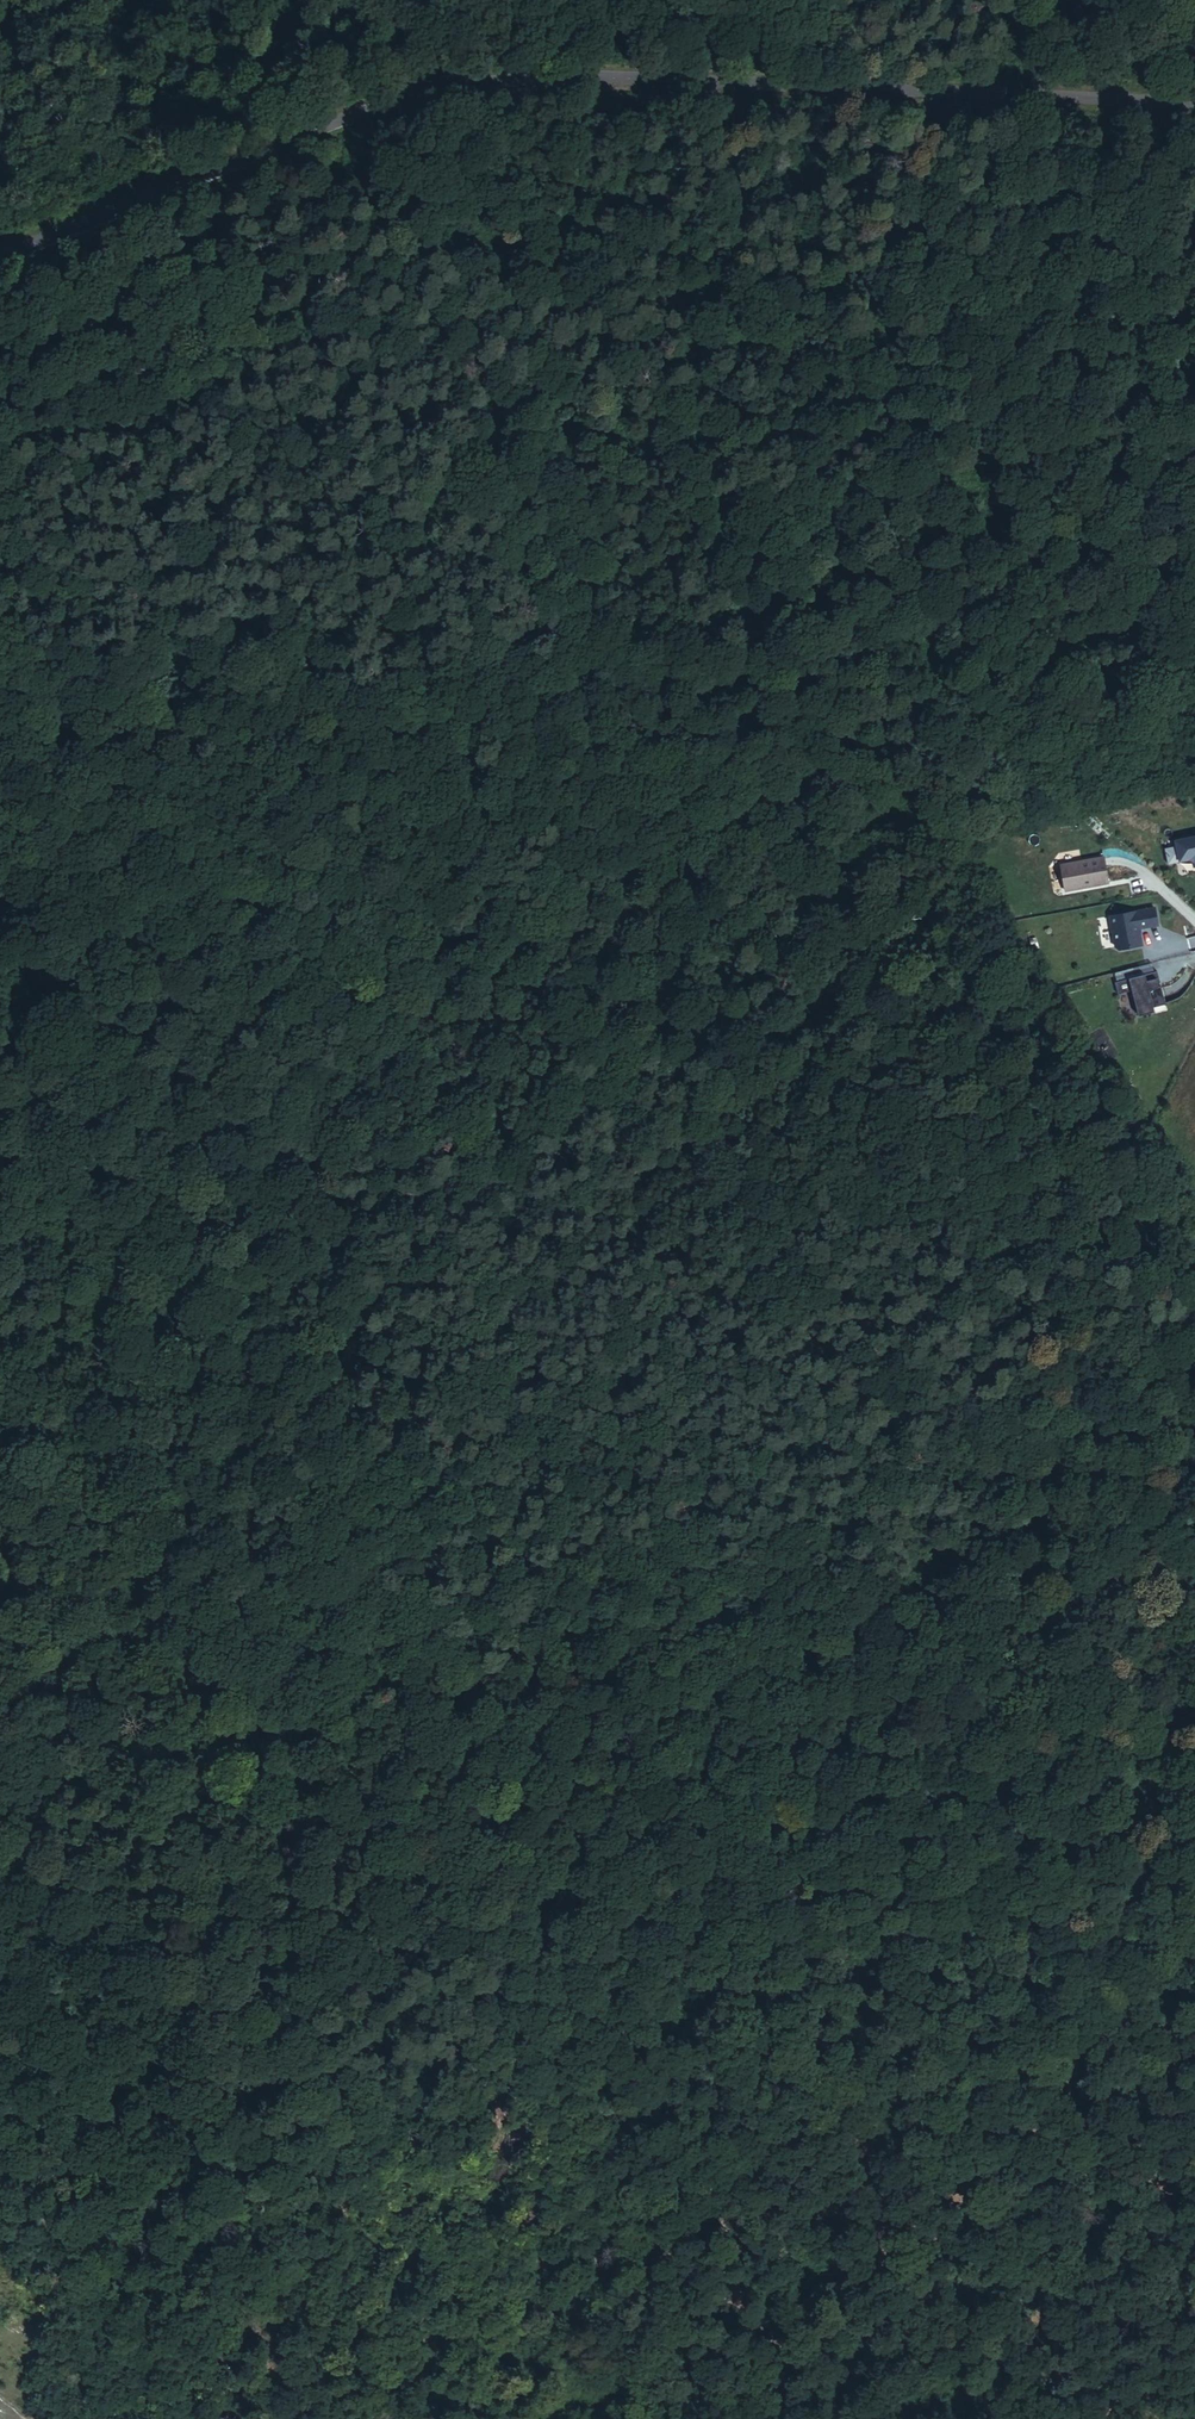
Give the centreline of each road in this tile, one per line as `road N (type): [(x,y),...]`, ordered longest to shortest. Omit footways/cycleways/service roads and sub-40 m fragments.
road 1 (tertiary): [(1194,104),(525,81),(417,96),(314,130),(0,253)]
road 2 (track): [(1194,744),(951,797),(913,827),(1194,1280)]

